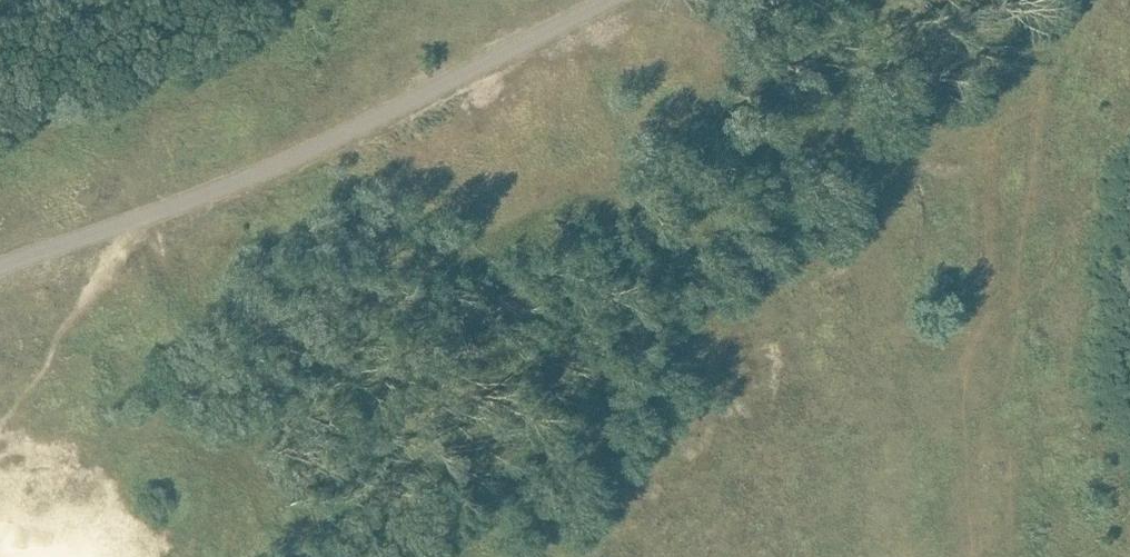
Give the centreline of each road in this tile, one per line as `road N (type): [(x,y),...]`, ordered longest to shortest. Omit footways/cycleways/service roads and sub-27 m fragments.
road 1 (track): [(610,0),(258,173),(0,265)]

